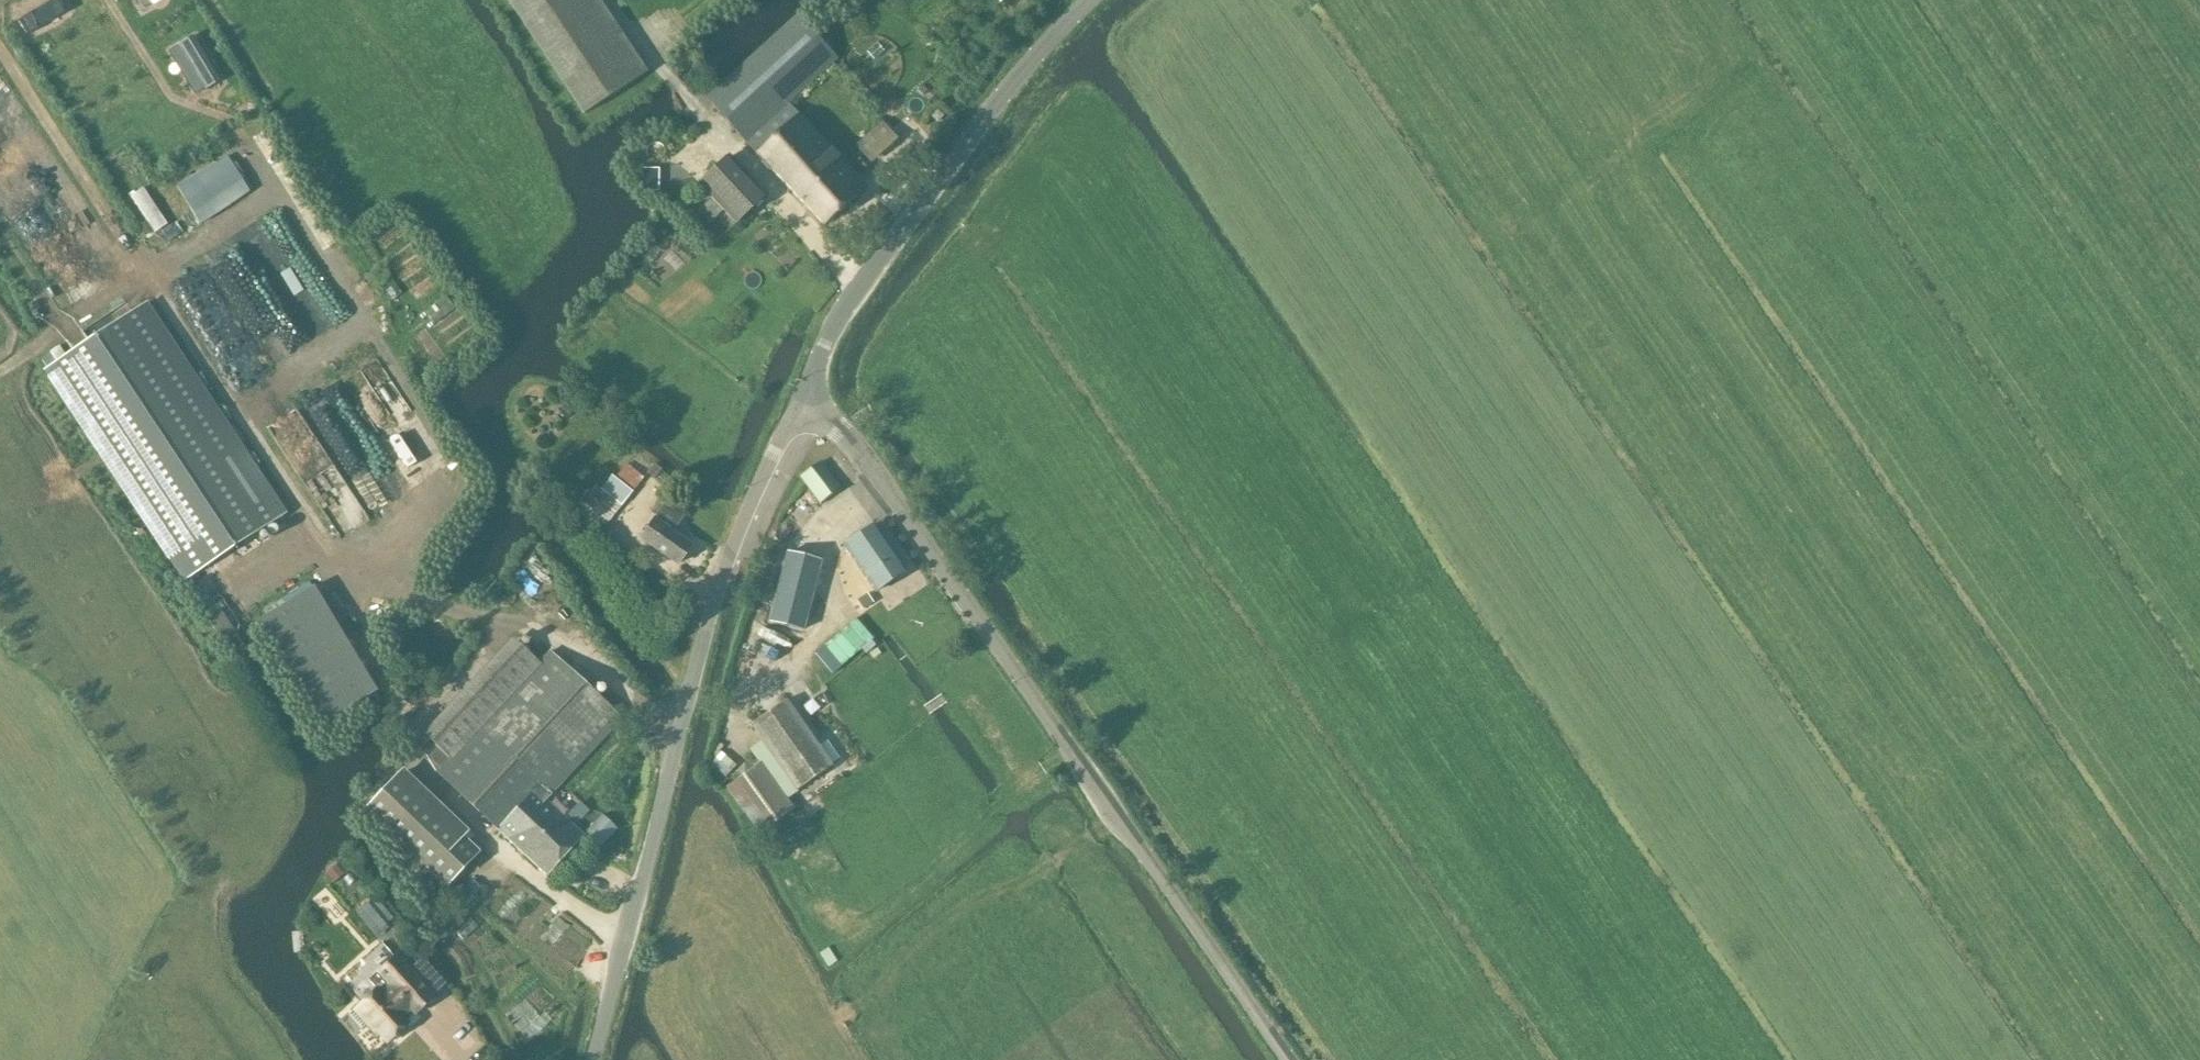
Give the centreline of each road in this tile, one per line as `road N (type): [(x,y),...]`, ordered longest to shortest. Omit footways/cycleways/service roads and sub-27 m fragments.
road 1 (tertiary): [(1284,1059),(857,447),(801,398)]
road 2 (track): [(410,730),(312,522),(0,56)]
road 3 (tertiary): [(593,1059),(716,594),(801,398)]
road 4 (tertiary): [(801,398),(858,285),(1001,99),(1101,0)]
road 5 (track): [(697,108),(608,0)]

